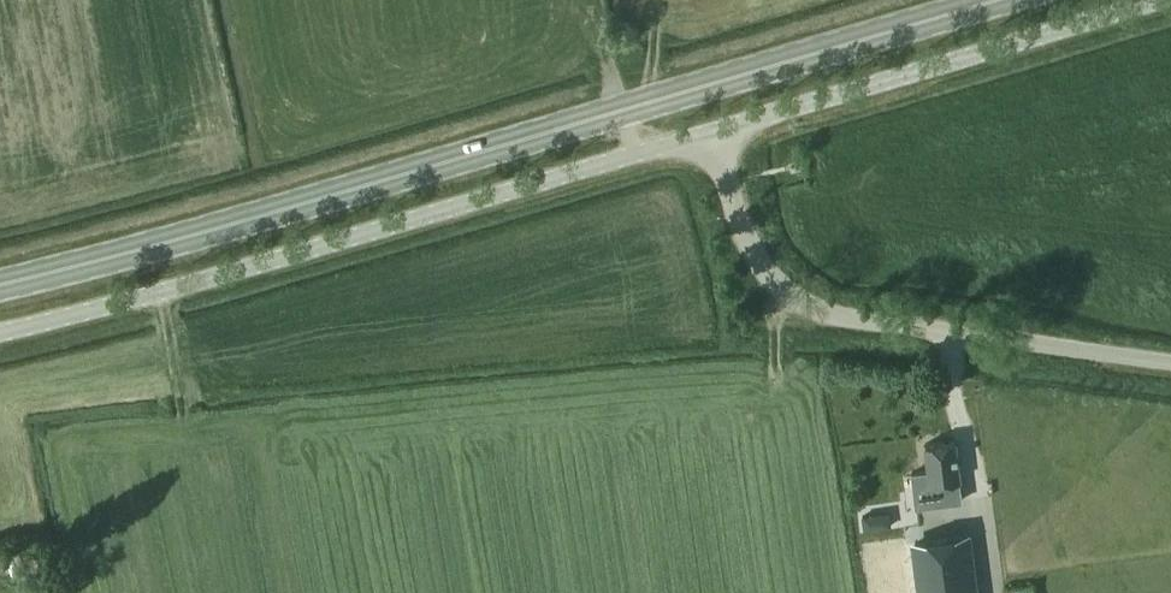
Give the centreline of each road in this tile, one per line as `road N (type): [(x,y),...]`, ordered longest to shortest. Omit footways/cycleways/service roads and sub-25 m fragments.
road 1 (secondary): [(1004,0),(0,285)]
road 2 (unclassified): [(0,335),(712,134)]
road 3 (unclassified): [(1170,363),(834,317),(782,285),(752,245),(712,134)]
road 4 (unclassified): [(712,134),(1161,0)]

